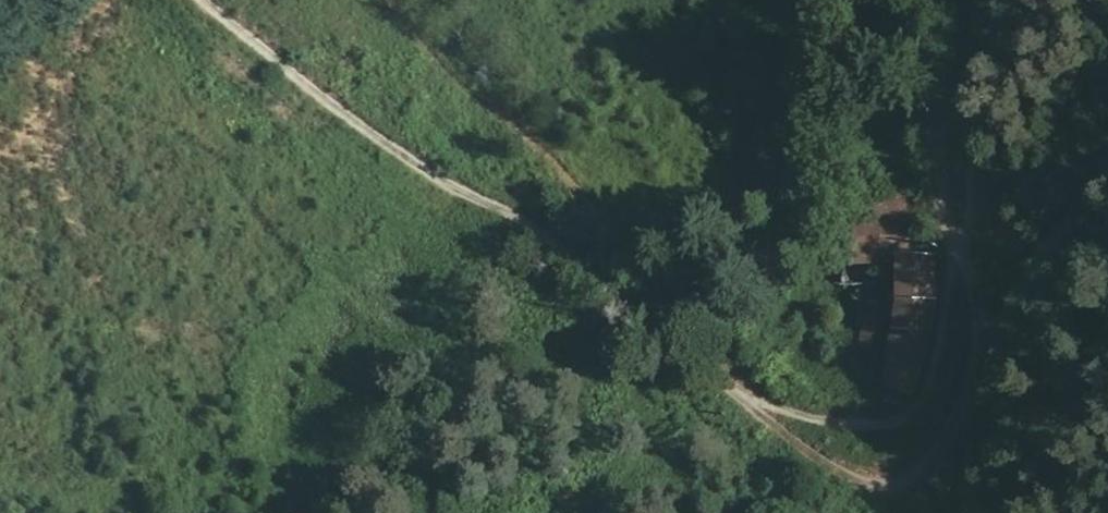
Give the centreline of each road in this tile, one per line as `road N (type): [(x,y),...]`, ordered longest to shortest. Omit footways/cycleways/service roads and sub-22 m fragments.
road 1 (track): [(204,0),(662,331),(819,421),(904,419),(920,403),(943,337),(958,245)]
road 2 (track): [(958,245),(996,0)]

